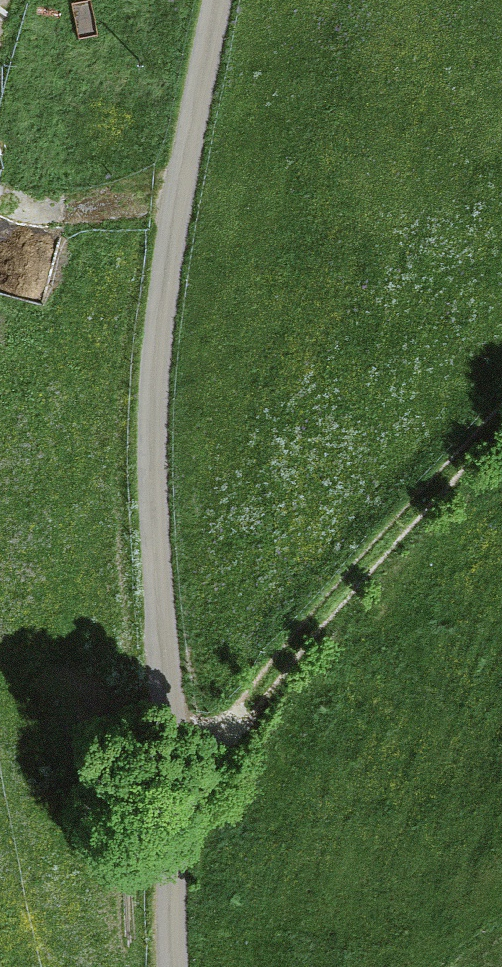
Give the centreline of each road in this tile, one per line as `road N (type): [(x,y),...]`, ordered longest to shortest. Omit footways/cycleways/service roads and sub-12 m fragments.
road 1 (unclassified): [(218,0),(159,322),(151,426),(173,966)]
road 2 (track): [(165,858),(263,689),(501,421)]

